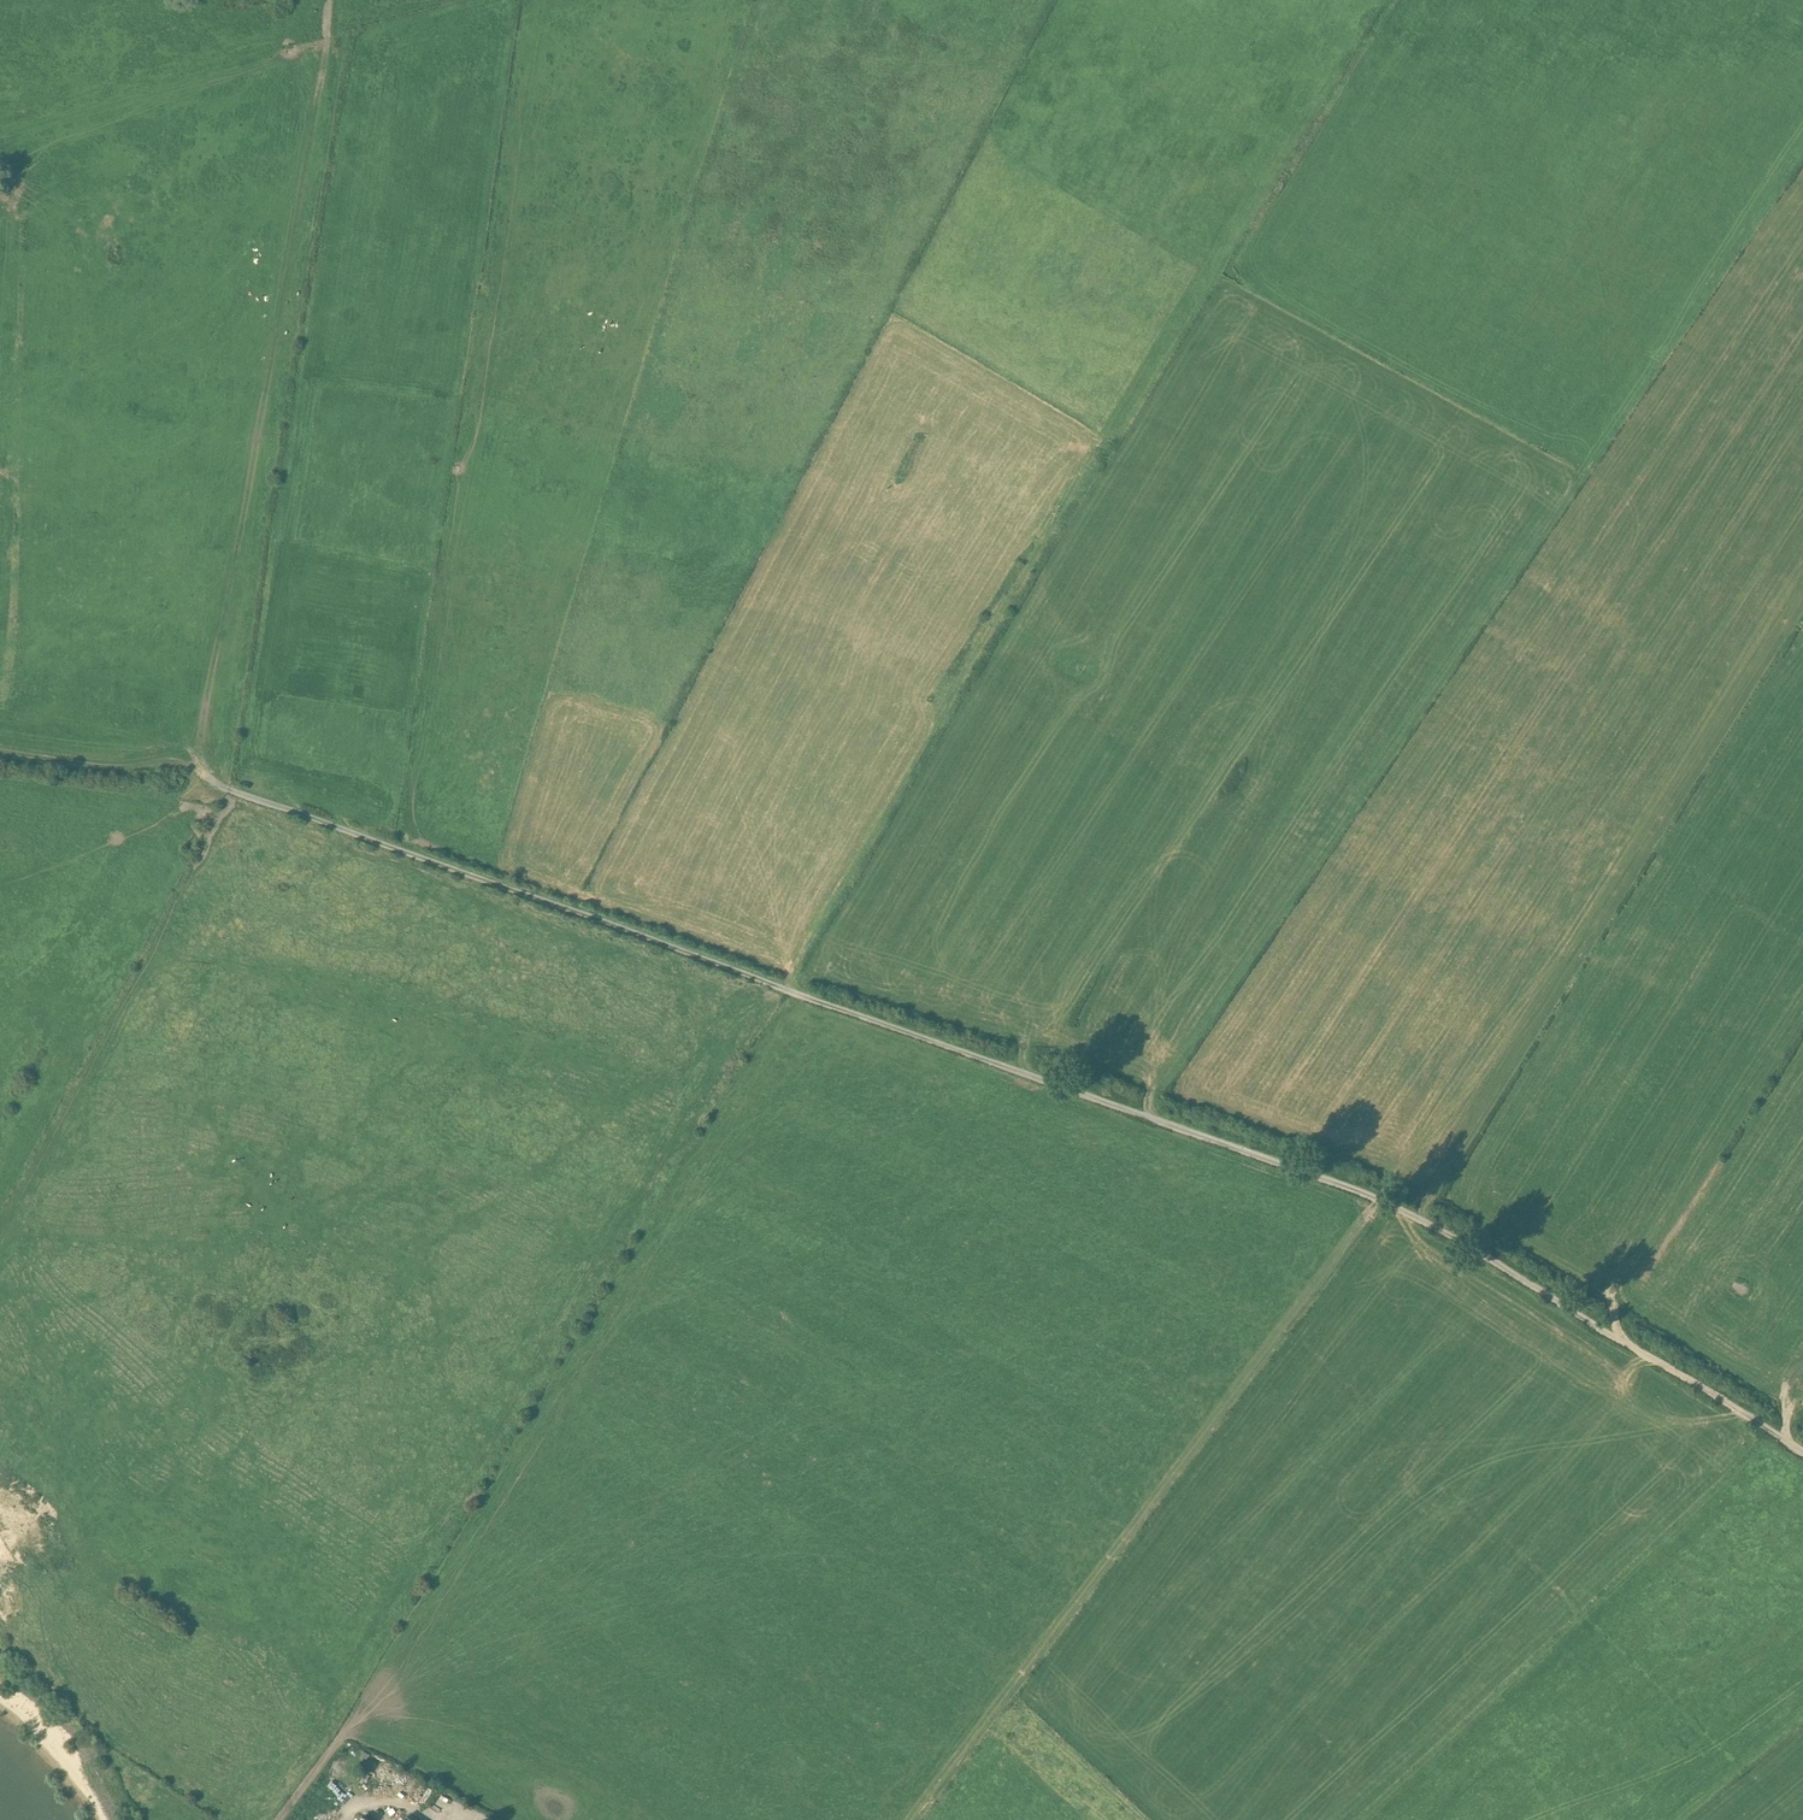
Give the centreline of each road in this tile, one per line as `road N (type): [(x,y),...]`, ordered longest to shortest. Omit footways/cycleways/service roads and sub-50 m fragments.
road 1 (track): [(333,0),(302,245),(199,770),(228,790),(1390,1203),(1802,1453)]

